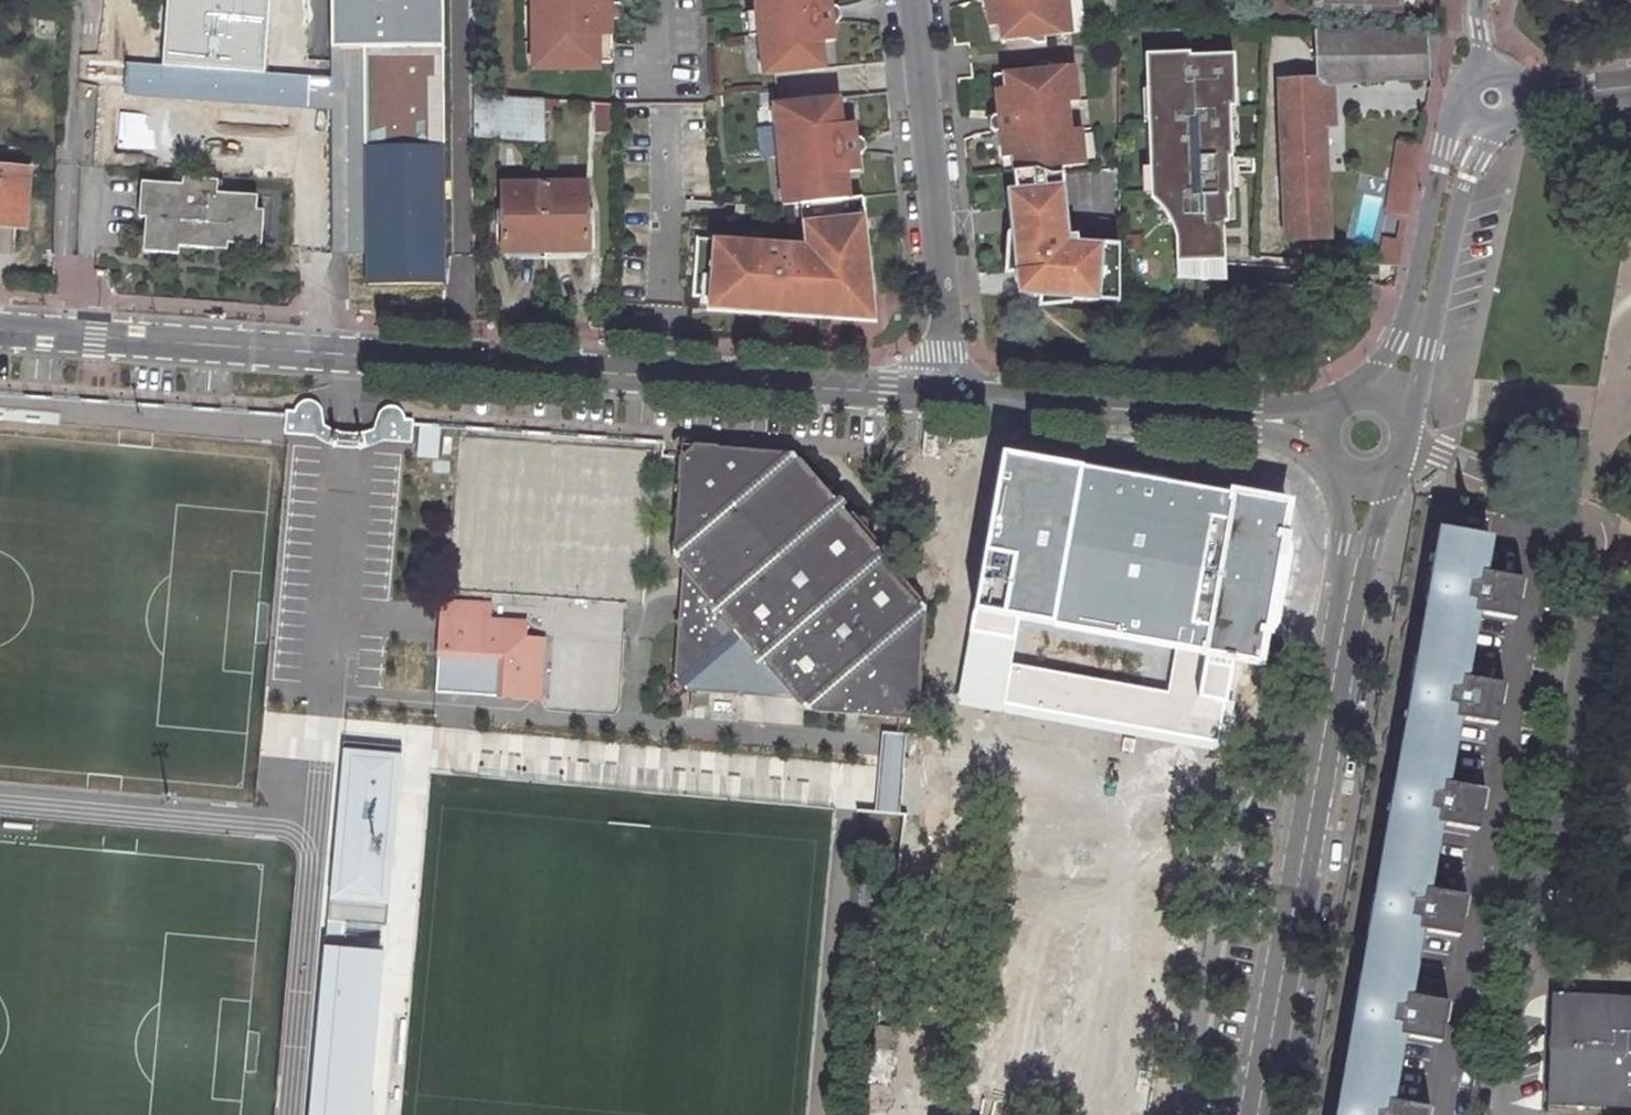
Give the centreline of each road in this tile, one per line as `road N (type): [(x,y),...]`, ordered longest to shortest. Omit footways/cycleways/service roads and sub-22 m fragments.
road 1 (residential): [(951,396),(0,329)]
road 2 (residential): [(1498,1114),(1598,550),(1584,520),(1406,439)]
road 3 (tertiary): [(1258,1114),(1359,545),(1361,476)]
road 4 (residential): [(911,0),(951,396)]
road 5 (residential): [(1324,426),(951,396)]
road 6 (tertiary): [(1491,97),(1447,147),(1419,314)]
road 7 (tertiary): [(1419,314),(1491,97)]
road 8 (tertiary): [(1491,97),(1630,87)]

